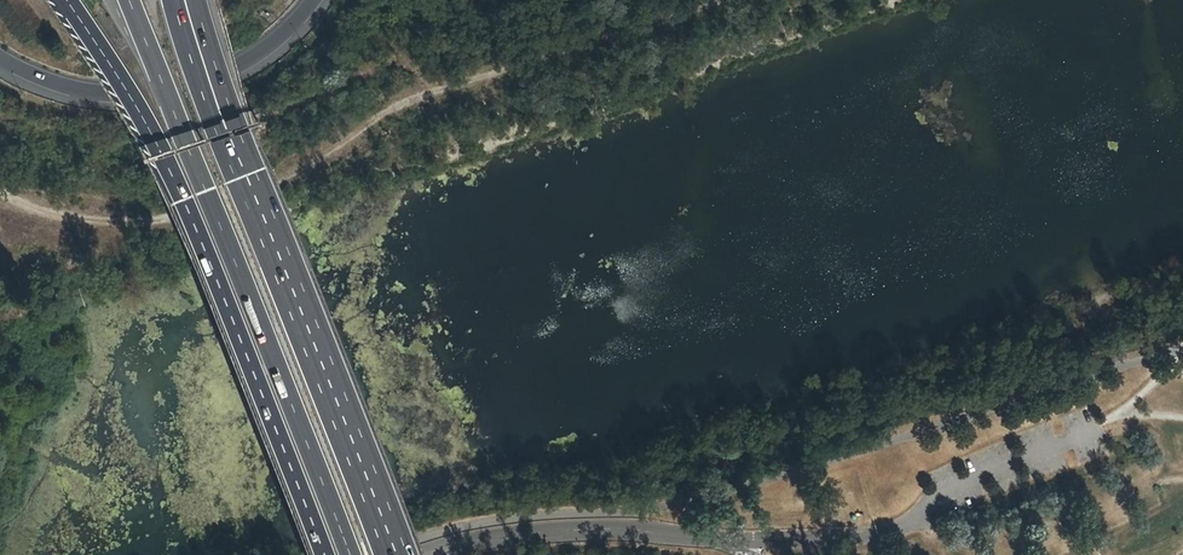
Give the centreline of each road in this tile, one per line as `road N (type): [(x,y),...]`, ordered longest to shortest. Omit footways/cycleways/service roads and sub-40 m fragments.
road 1 (motorway): [(66,0),(157,144),(321,554)]
road 2 (motorway): [(129,0),(348,554)]
road 3 (track): [(723,0),(409,99),(310,168),(276,182)]
road 4 (motorway): [(394,554),(226,129)]
road 5 (motorway): [(0,59),(72,90),(181,89),(253,59),(316,0)]
road 6 (track): [(0,194),(71,217),(143,221),(276,182)]
road 7 (unclassified): [(412,554),(458,540),(611,533)]
road 8 (motorway): [(226,129),(205,104),(172,0)]
road 9 (motorway): [(226,129),(224,95),(196,0)]

